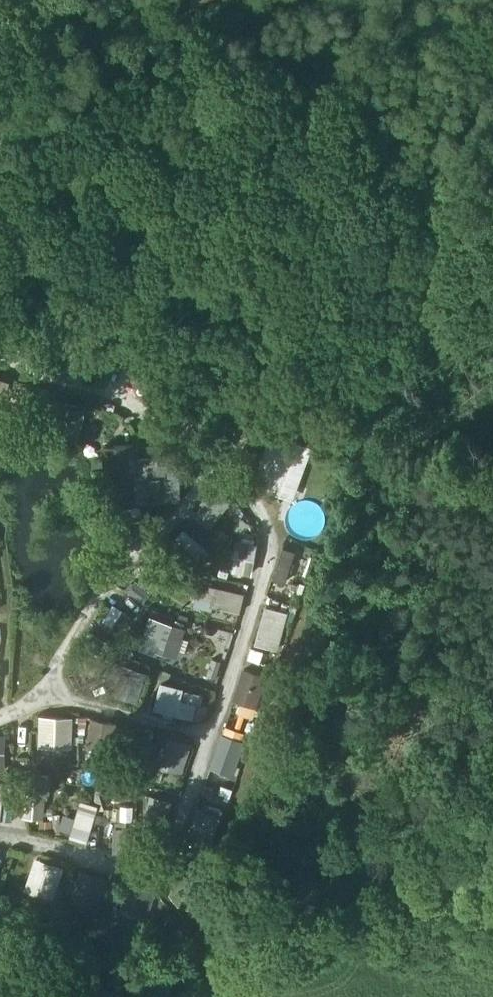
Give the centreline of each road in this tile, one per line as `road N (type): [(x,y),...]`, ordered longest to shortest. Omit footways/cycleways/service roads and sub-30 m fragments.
road 1 (track): [(455,186),(165,996)]
road 2 (track): [(235,996),(322,982),(402,889)]

